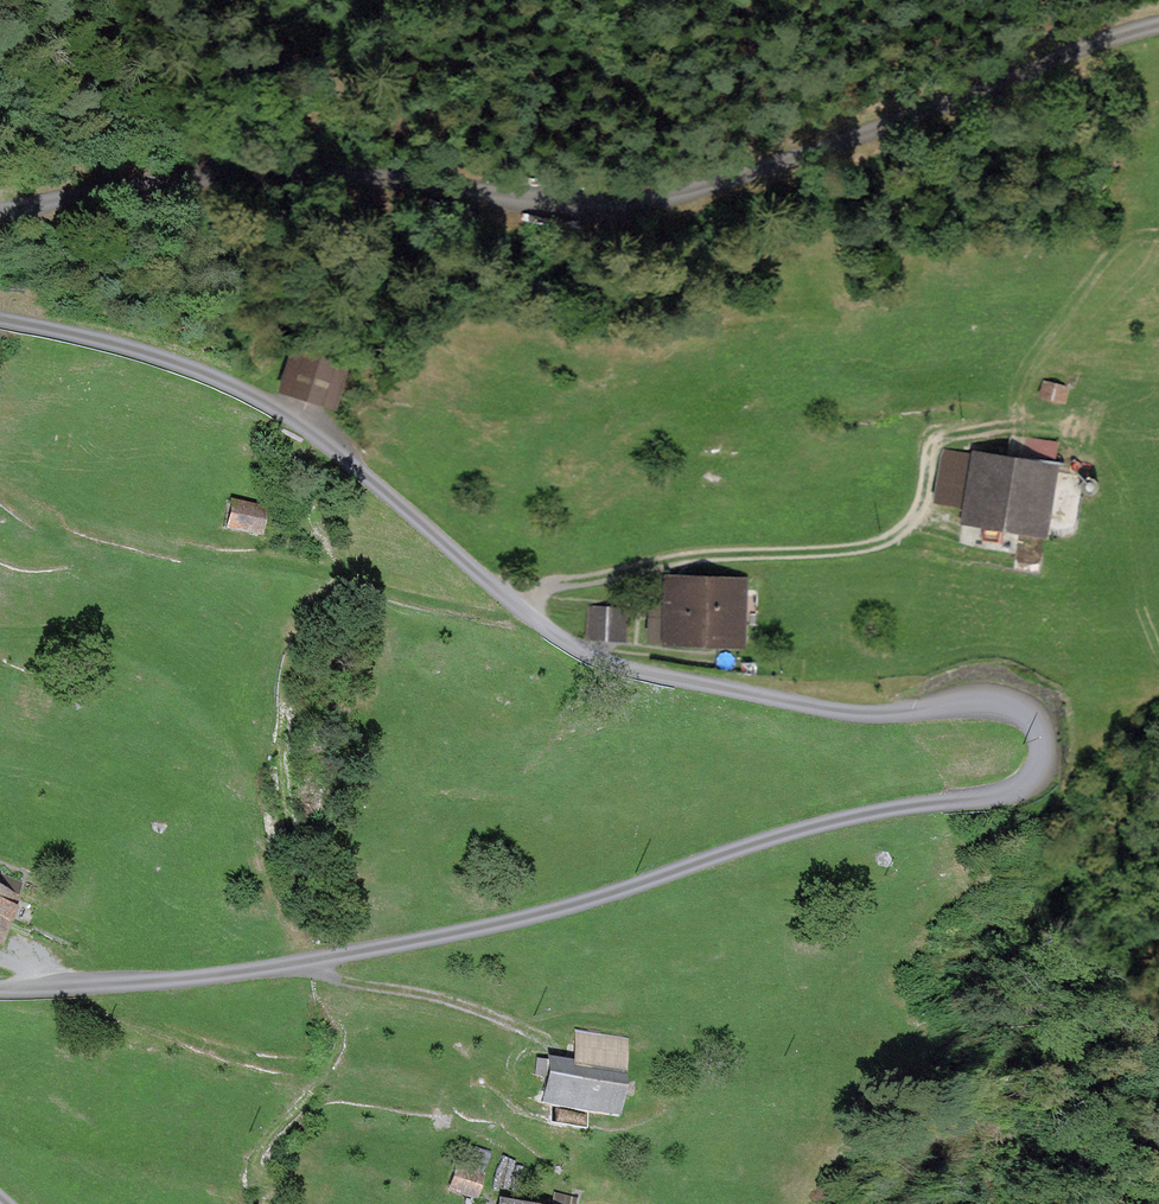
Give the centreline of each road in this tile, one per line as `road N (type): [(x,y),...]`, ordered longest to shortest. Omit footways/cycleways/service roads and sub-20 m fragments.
road 1 (unclassified): [(0,990),(225,975),(497,924),(820,825),(1008,794),(1033,780),(1043,753),(1030,715),(998,702),(859,713),(591,657),(283,411),(171,362),(0,320)]
road 2 (unclassified): [(0,211),(211,176),(397,180),(554,202),(627,203),(687,192),(914,118),(1093,44),(1158,25)]
road 3 (unclassified): [(704,1203),(1158,639)]
road 4 (track): [(524,611),(570,582),(690,559),(860,549),(907,531),(920,510),(931,447),(996,422)]
road 5 (track): [(524,611),(492,616),(335,573),(176,549)]
road 6 (track): [(286,966),(478,1010),(567,1050)]

